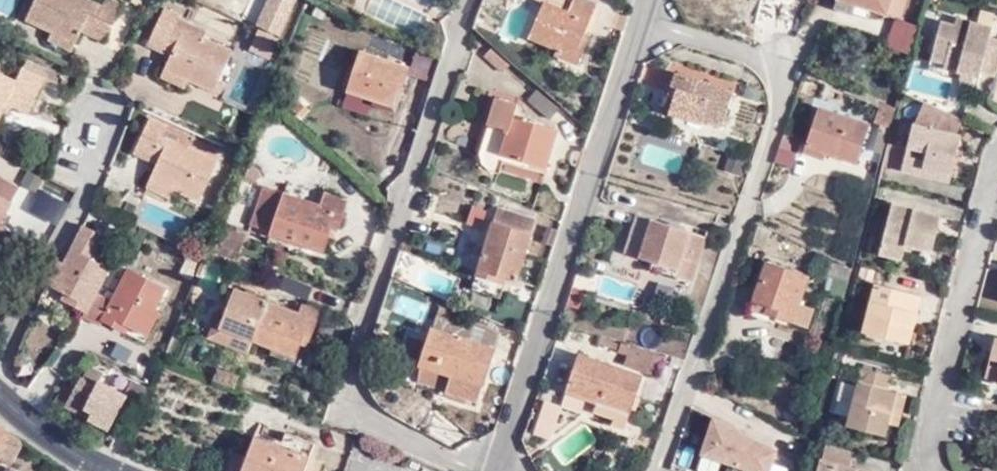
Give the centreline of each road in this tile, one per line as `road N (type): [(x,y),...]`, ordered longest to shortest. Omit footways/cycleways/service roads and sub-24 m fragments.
road 1 (tertiary): [(128,470),(72,444),(0,391)]

